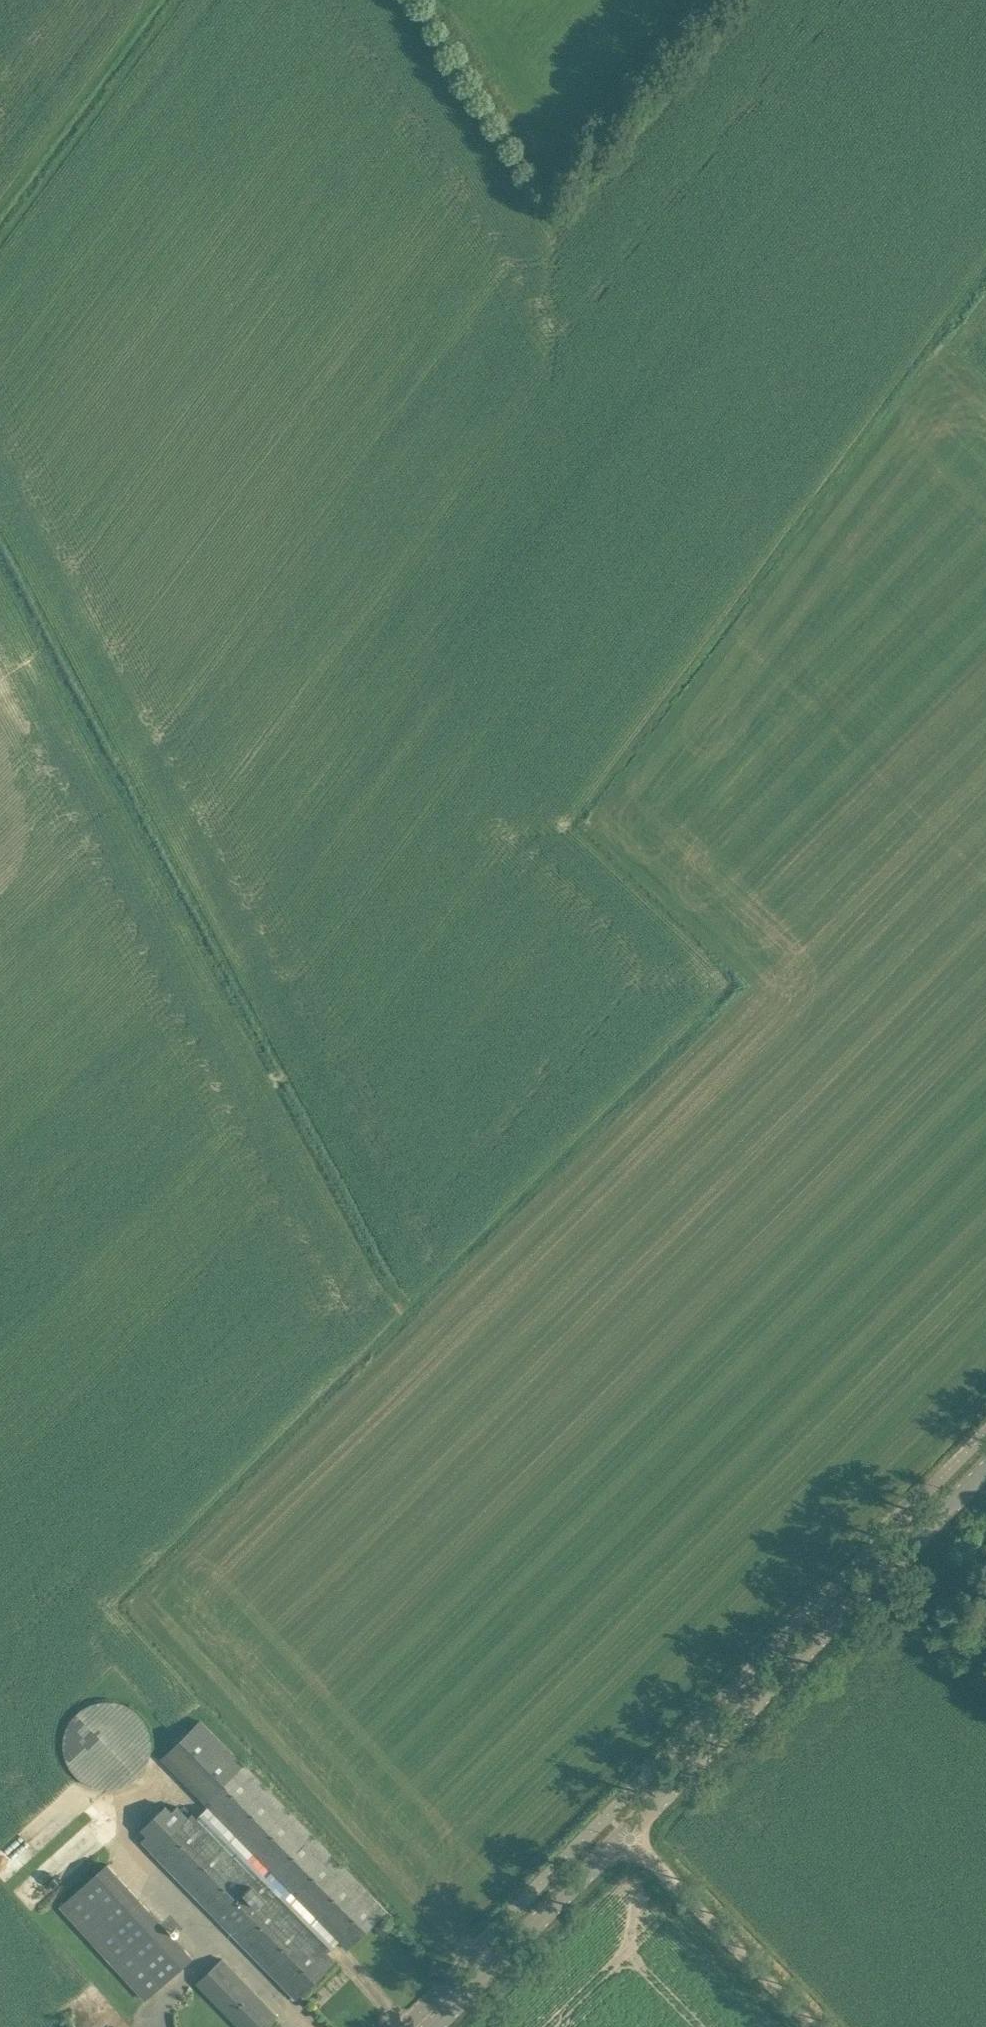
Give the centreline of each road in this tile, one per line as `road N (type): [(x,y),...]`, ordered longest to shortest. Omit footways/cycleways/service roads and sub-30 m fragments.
road 1 (unclassified): [(623,1836),(985,1468)]
road 2 (unclassified): [(429,2026),(623,1836)]
road 3 (unclassified): [(805,2026),(623,1836)]

